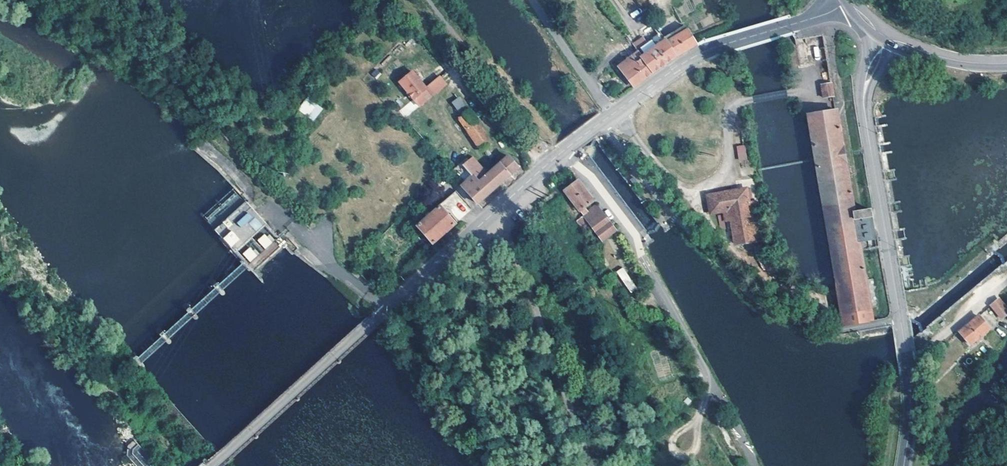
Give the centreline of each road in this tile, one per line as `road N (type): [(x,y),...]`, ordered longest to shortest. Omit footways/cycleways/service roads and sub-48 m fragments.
road 1 (tertiary): [(565,150),(502,211),(418,338),(275,465)]
road 2 (tertiary): [(848,0),(688,60),(565,150)]
road 3 (tertiary): [(901,321),(865,116)]
road 4 (unknown): [(298,221),(335,268),(418,338)]
road 5 (track): [(612,115),(530,0)]
road 6 (unclassified): [(565,150),(629,227),(640,256)]

